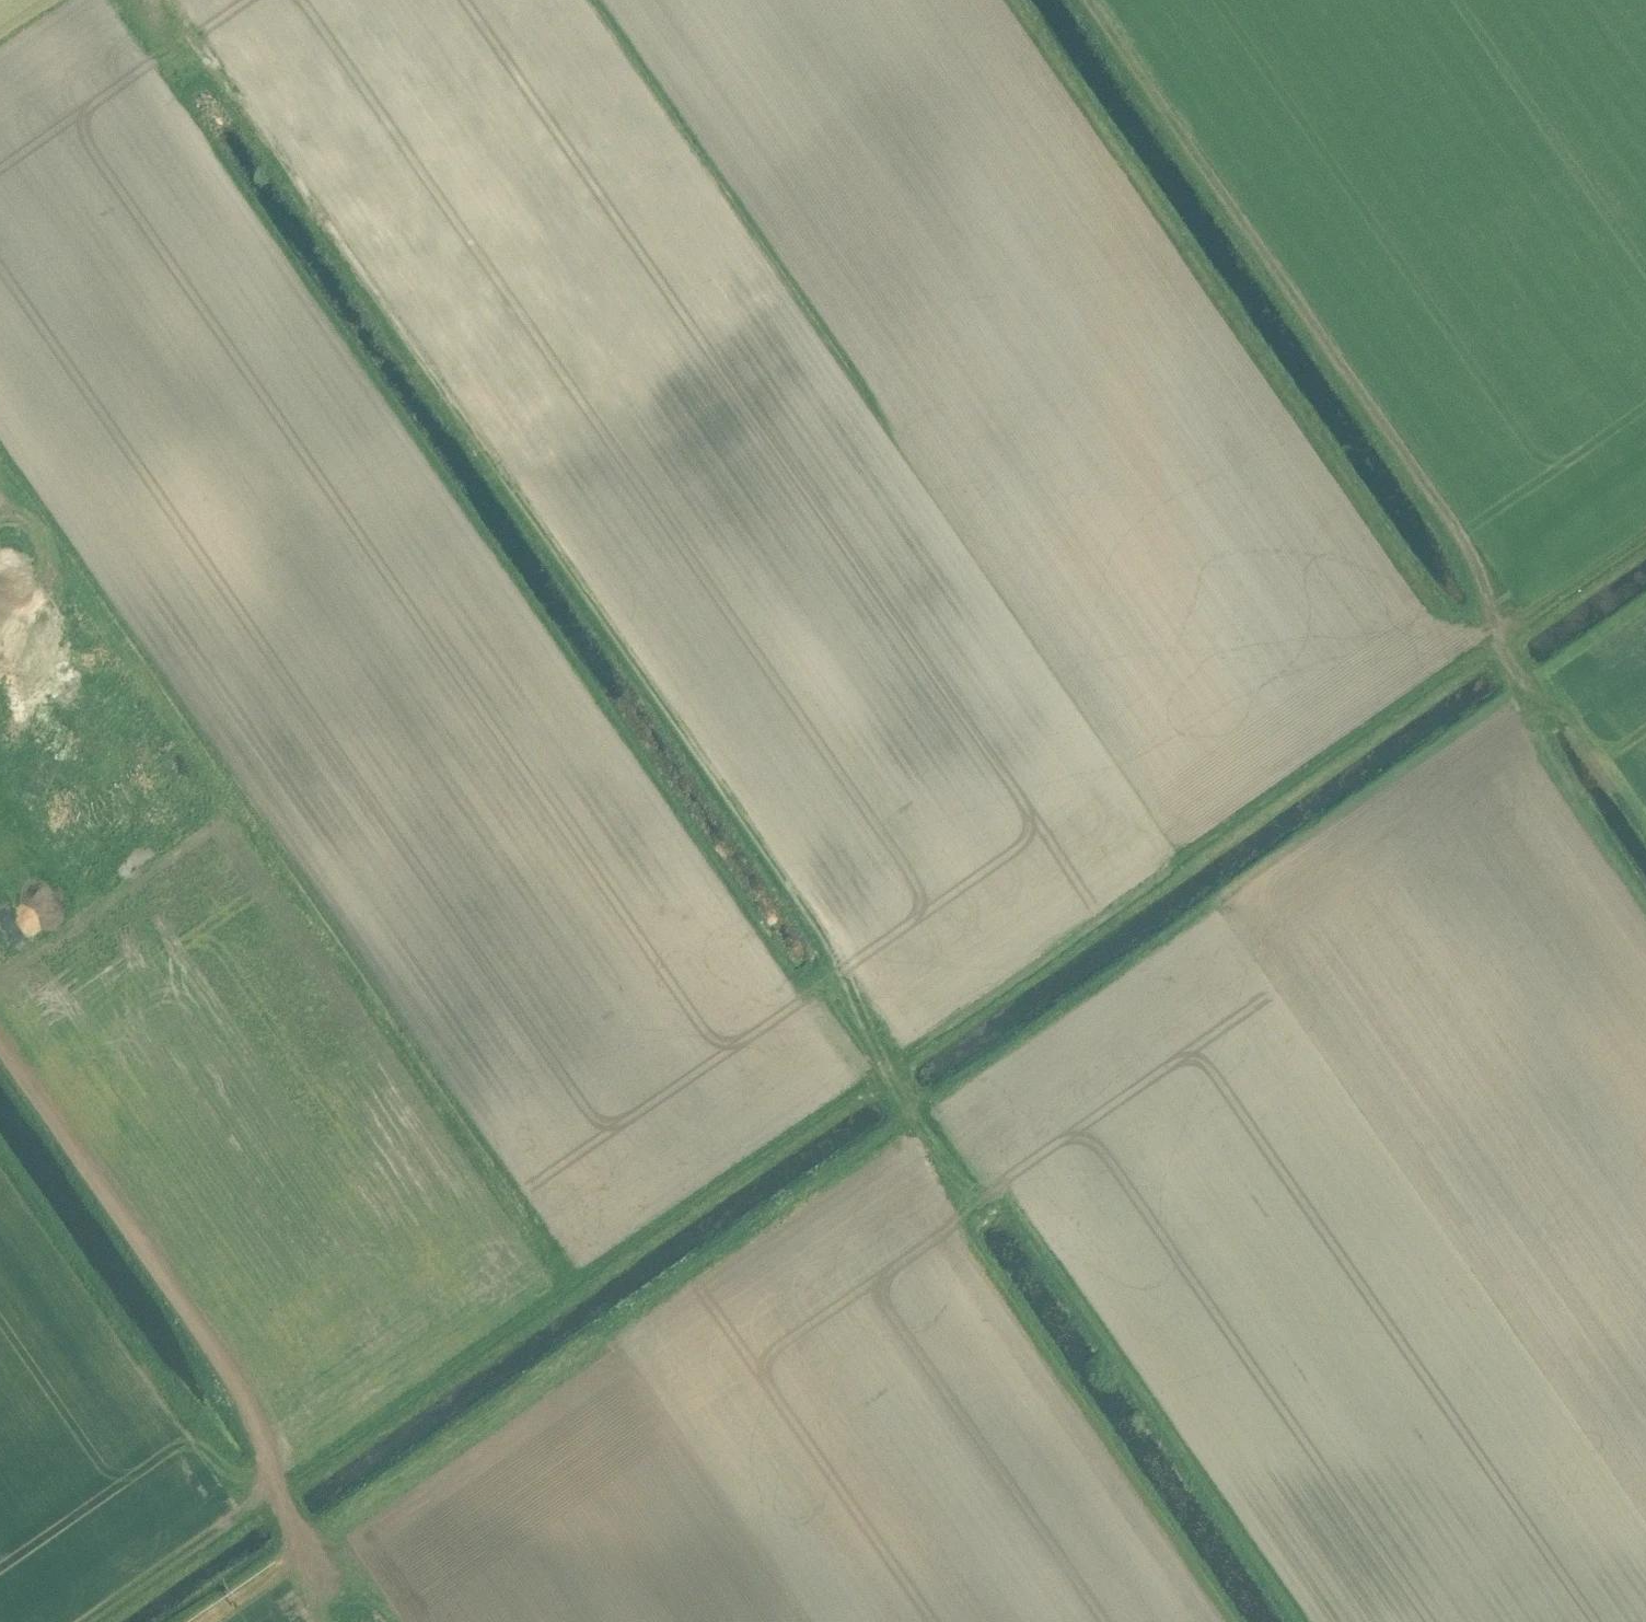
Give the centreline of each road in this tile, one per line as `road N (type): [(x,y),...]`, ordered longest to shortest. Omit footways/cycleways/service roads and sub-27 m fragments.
road 1 (track): [(1645,550),(702,1201),(361,1448),(97,1621)]

